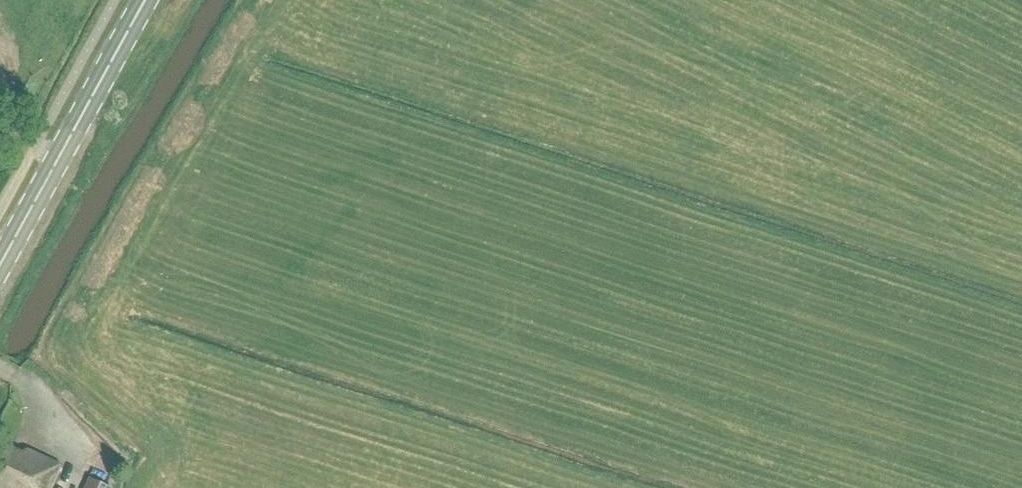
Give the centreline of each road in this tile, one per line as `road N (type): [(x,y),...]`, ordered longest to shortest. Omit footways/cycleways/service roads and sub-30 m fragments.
road 1 (primary): [(0,266),(145,0)]

